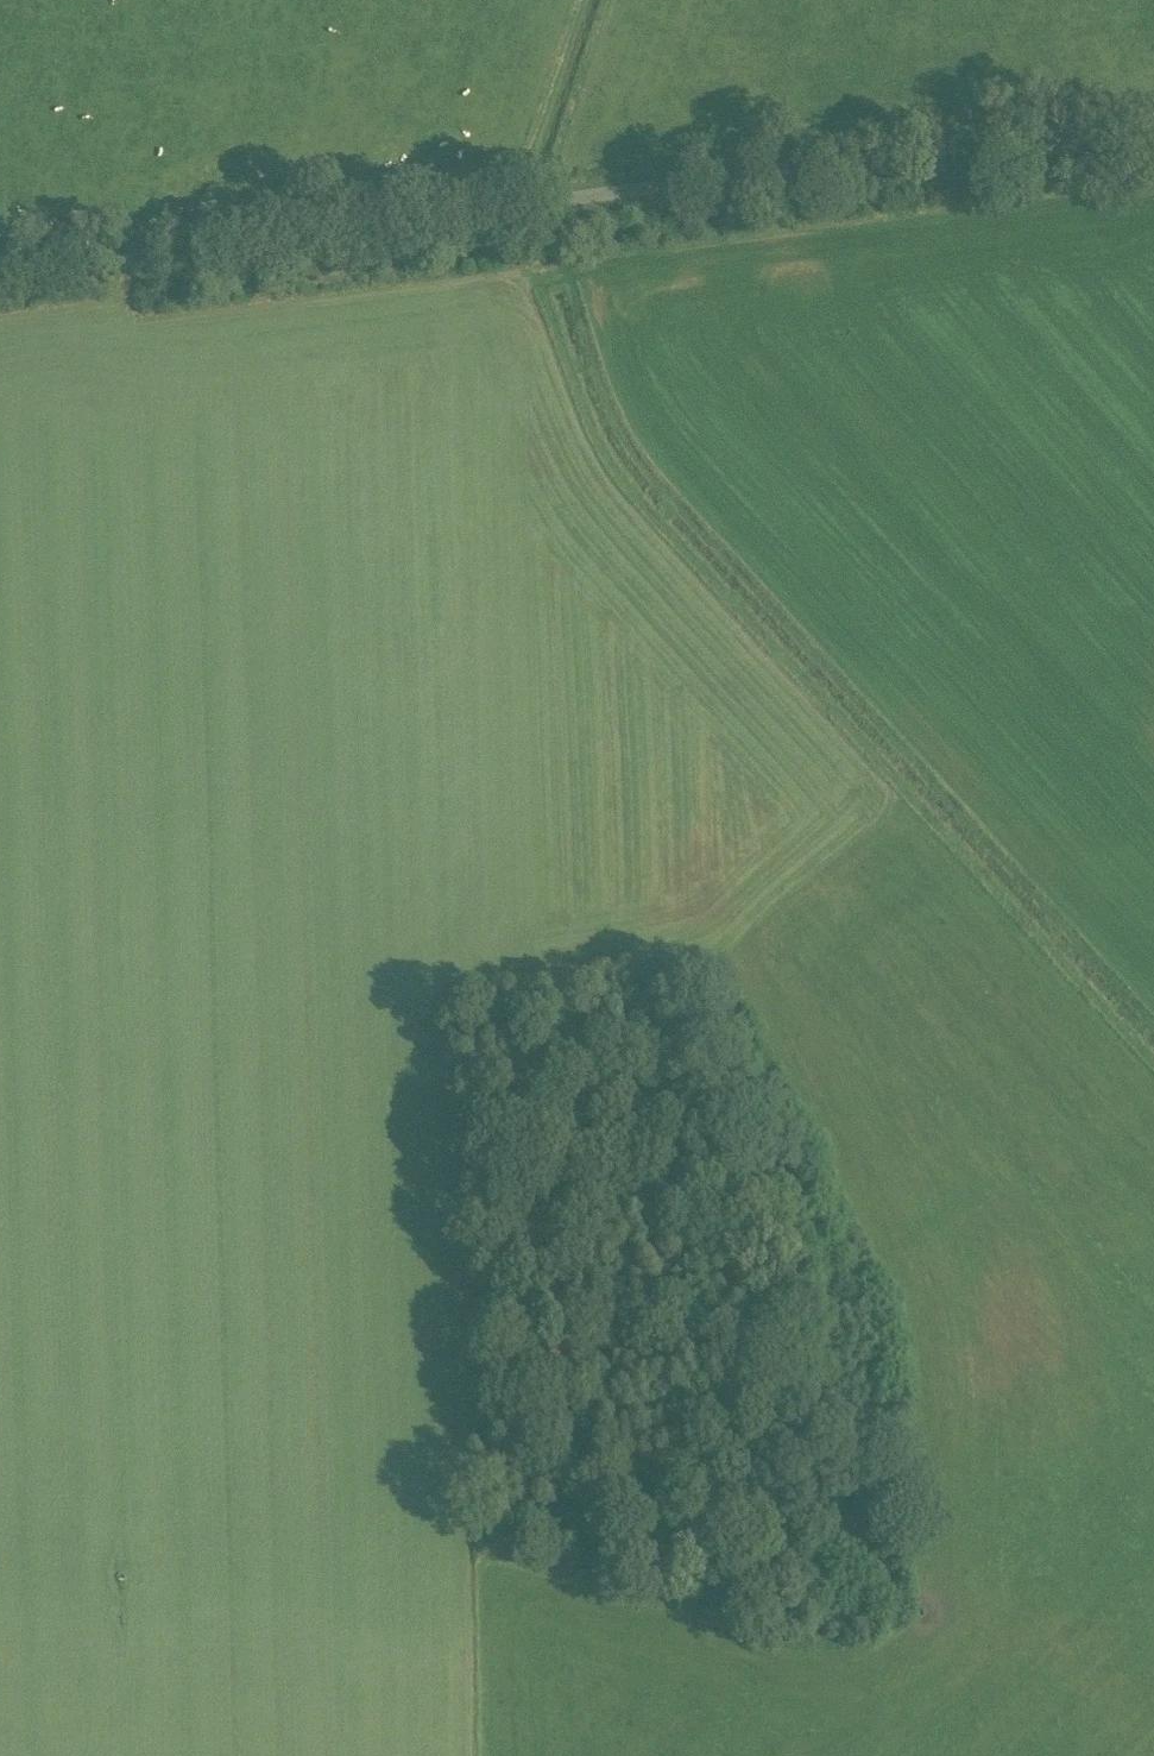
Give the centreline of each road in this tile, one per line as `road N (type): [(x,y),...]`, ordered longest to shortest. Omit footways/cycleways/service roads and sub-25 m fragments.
road 1 (unclassified): [(0,277),(1153,117)]

